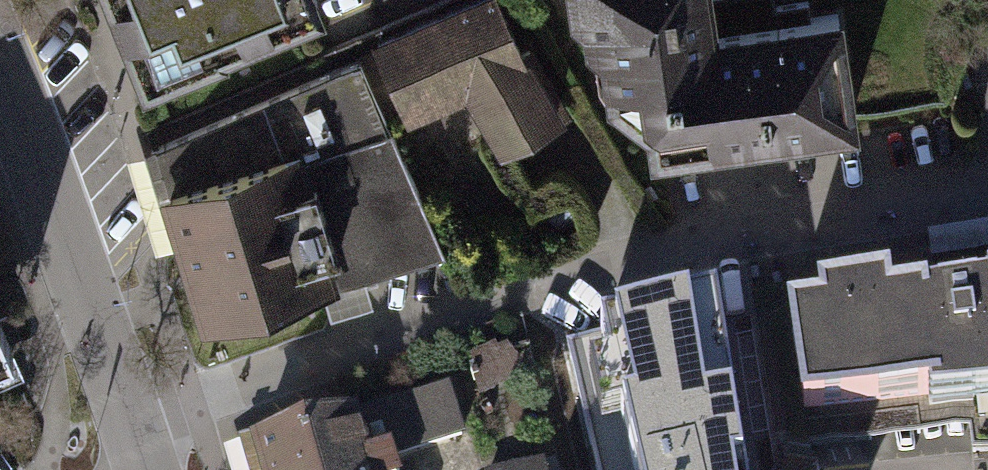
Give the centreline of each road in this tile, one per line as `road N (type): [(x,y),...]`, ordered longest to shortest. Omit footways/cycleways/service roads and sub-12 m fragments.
road 1 (residential): [(131,420),(638,259),(785,230),(987,209)]
road 2 (residential): [(131,420),(0,76)]

